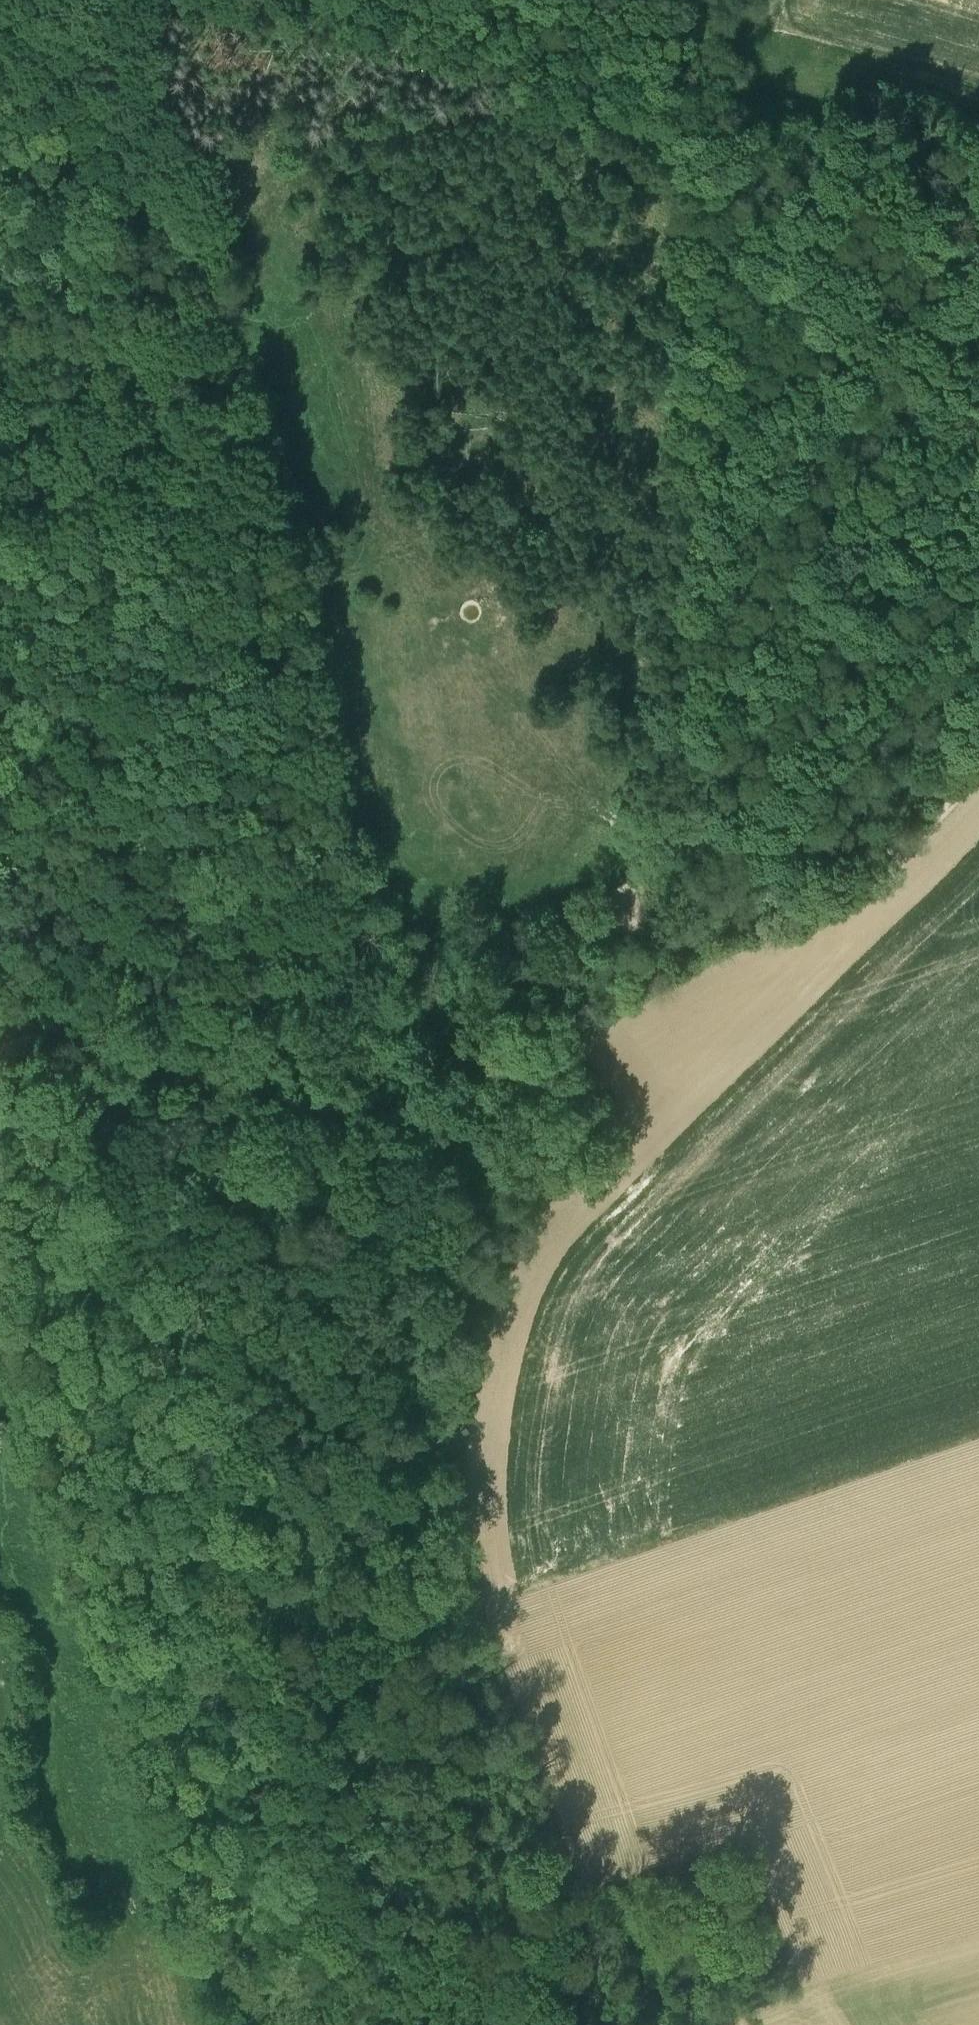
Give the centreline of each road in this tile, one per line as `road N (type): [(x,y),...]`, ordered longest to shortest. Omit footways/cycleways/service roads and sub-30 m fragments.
road 1 (track): [(0,1051),(122,1012),(428,975),(856,883),(890,859),(978,766)]
road 2 (track): [(429,62),(662,130),(678,141),(806,338),(865,371),(978,392)]

